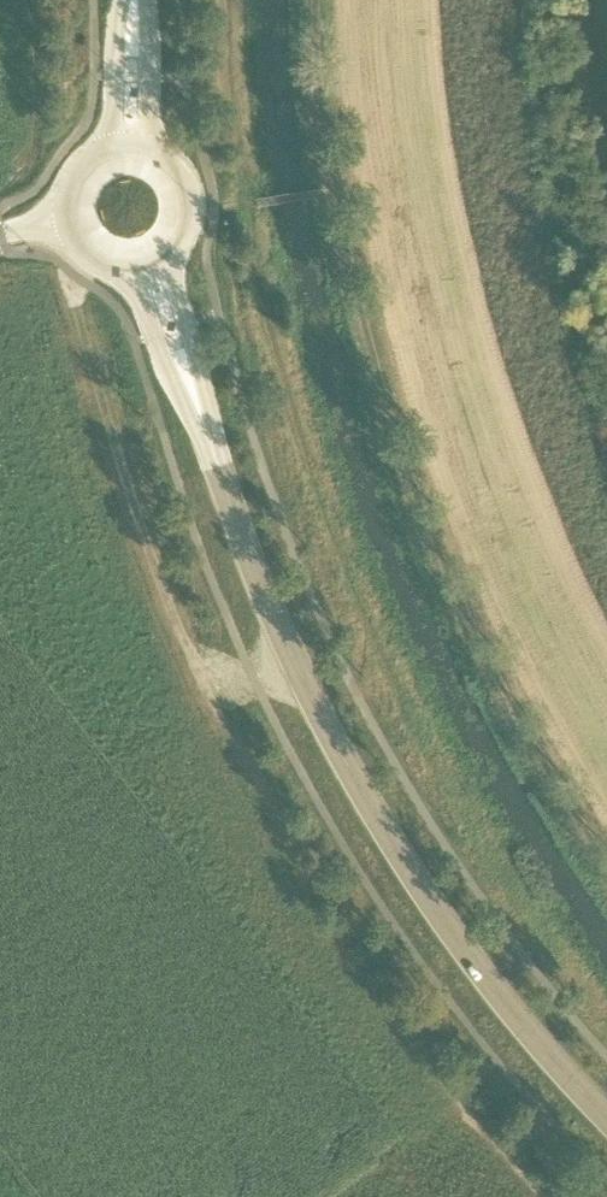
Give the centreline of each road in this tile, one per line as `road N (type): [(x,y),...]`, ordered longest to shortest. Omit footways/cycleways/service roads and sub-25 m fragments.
road 1 (secondary): [(606,1115),(535,1041),(375,809),(272,607),(213,448)]
road 2 (secondary): [(121,267),(213,448)]
road 3 (secondary): [(213,448),(167,254)]
road 4 (secondary): [(132,0),(110,148)]
road 5 (secondary): [(150,149),(140,0)]
road 6 (secondary): [(167,254),(184,234),(191,200),(178,169),(150,149)]

